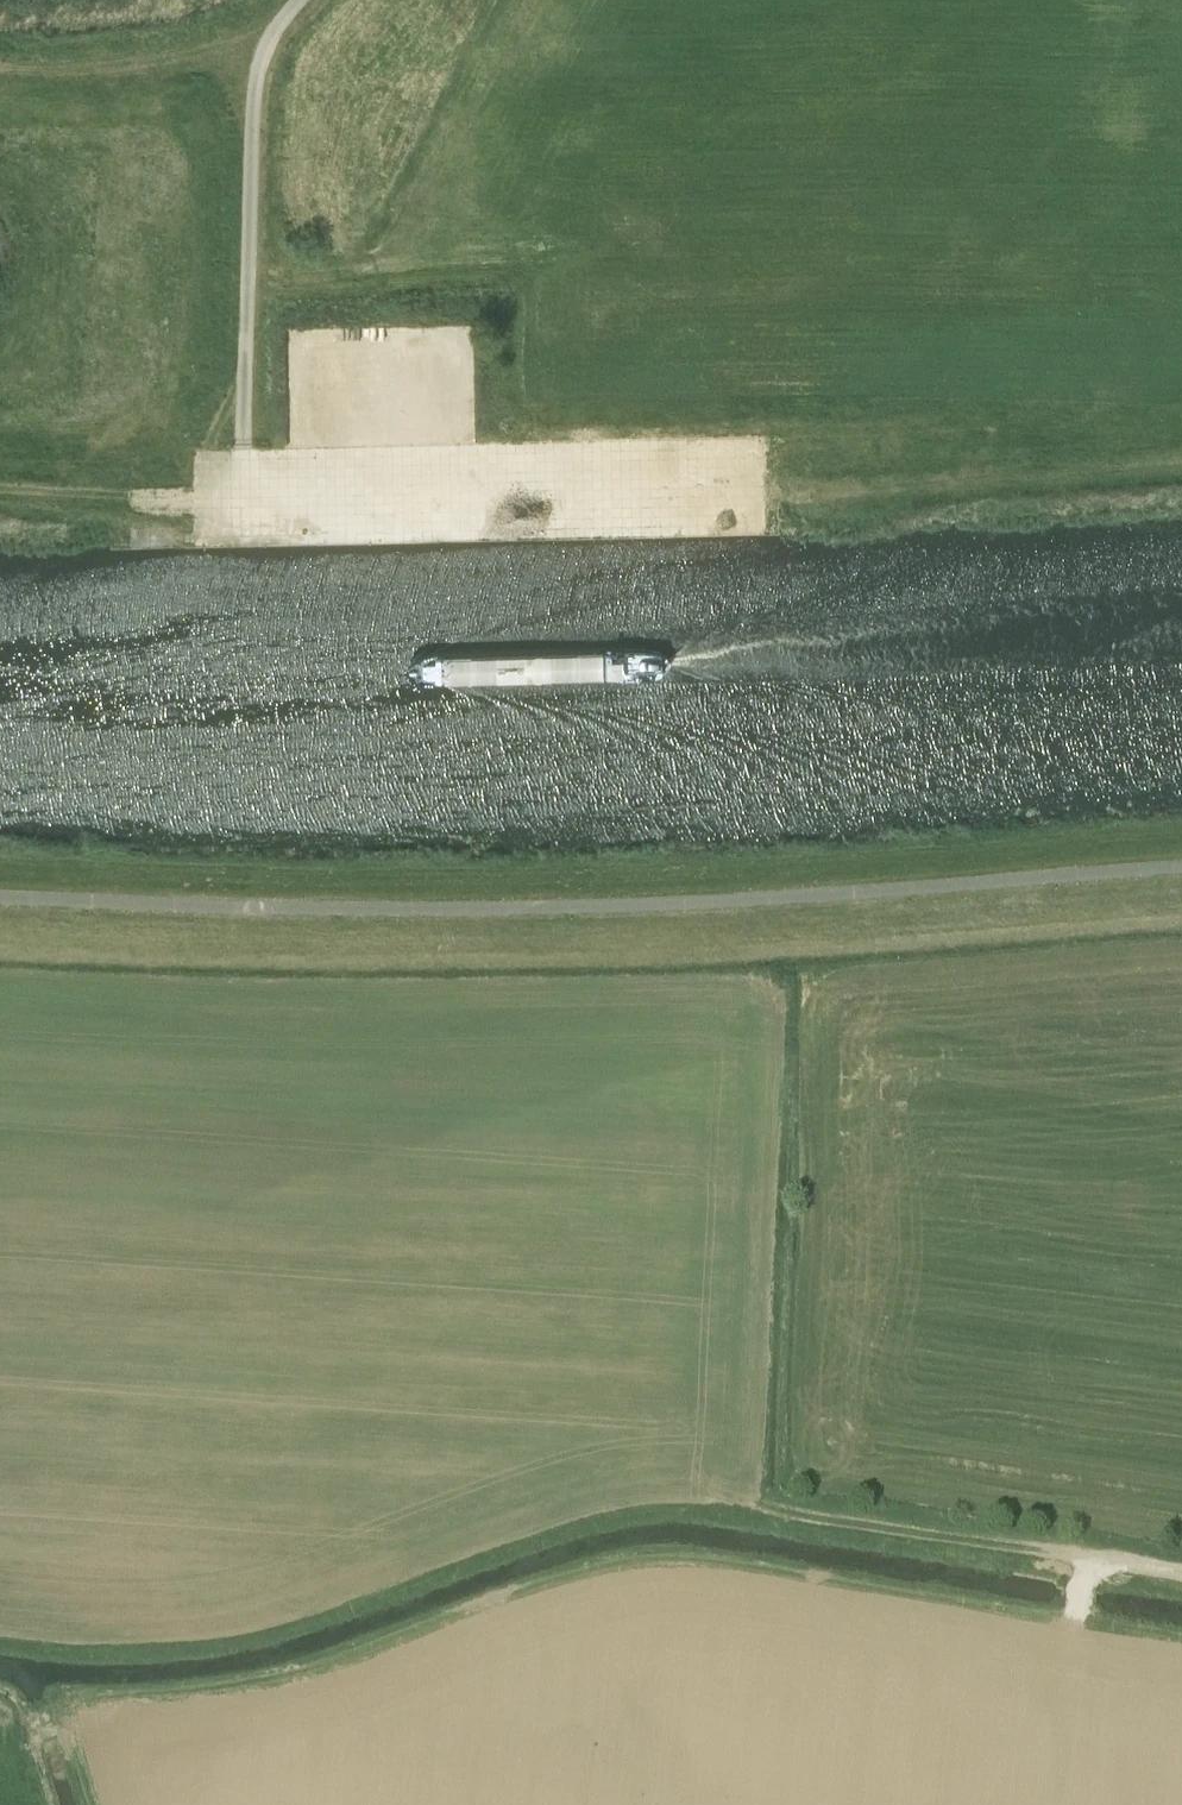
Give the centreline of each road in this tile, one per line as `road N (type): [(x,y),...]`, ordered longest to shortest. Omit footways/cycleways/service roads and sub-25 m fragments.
road 1 (unclassified): [(1181,851),(590,904),(338,905),(0,891)]
road 2 (track): [(246,449),(253,98),(271,33),(302,0)]
road 3 (track): [(0,71),(185,65),(271,33)]
road 4 (track): [(1074,1624),(1090,1555),(1181,1570)]

